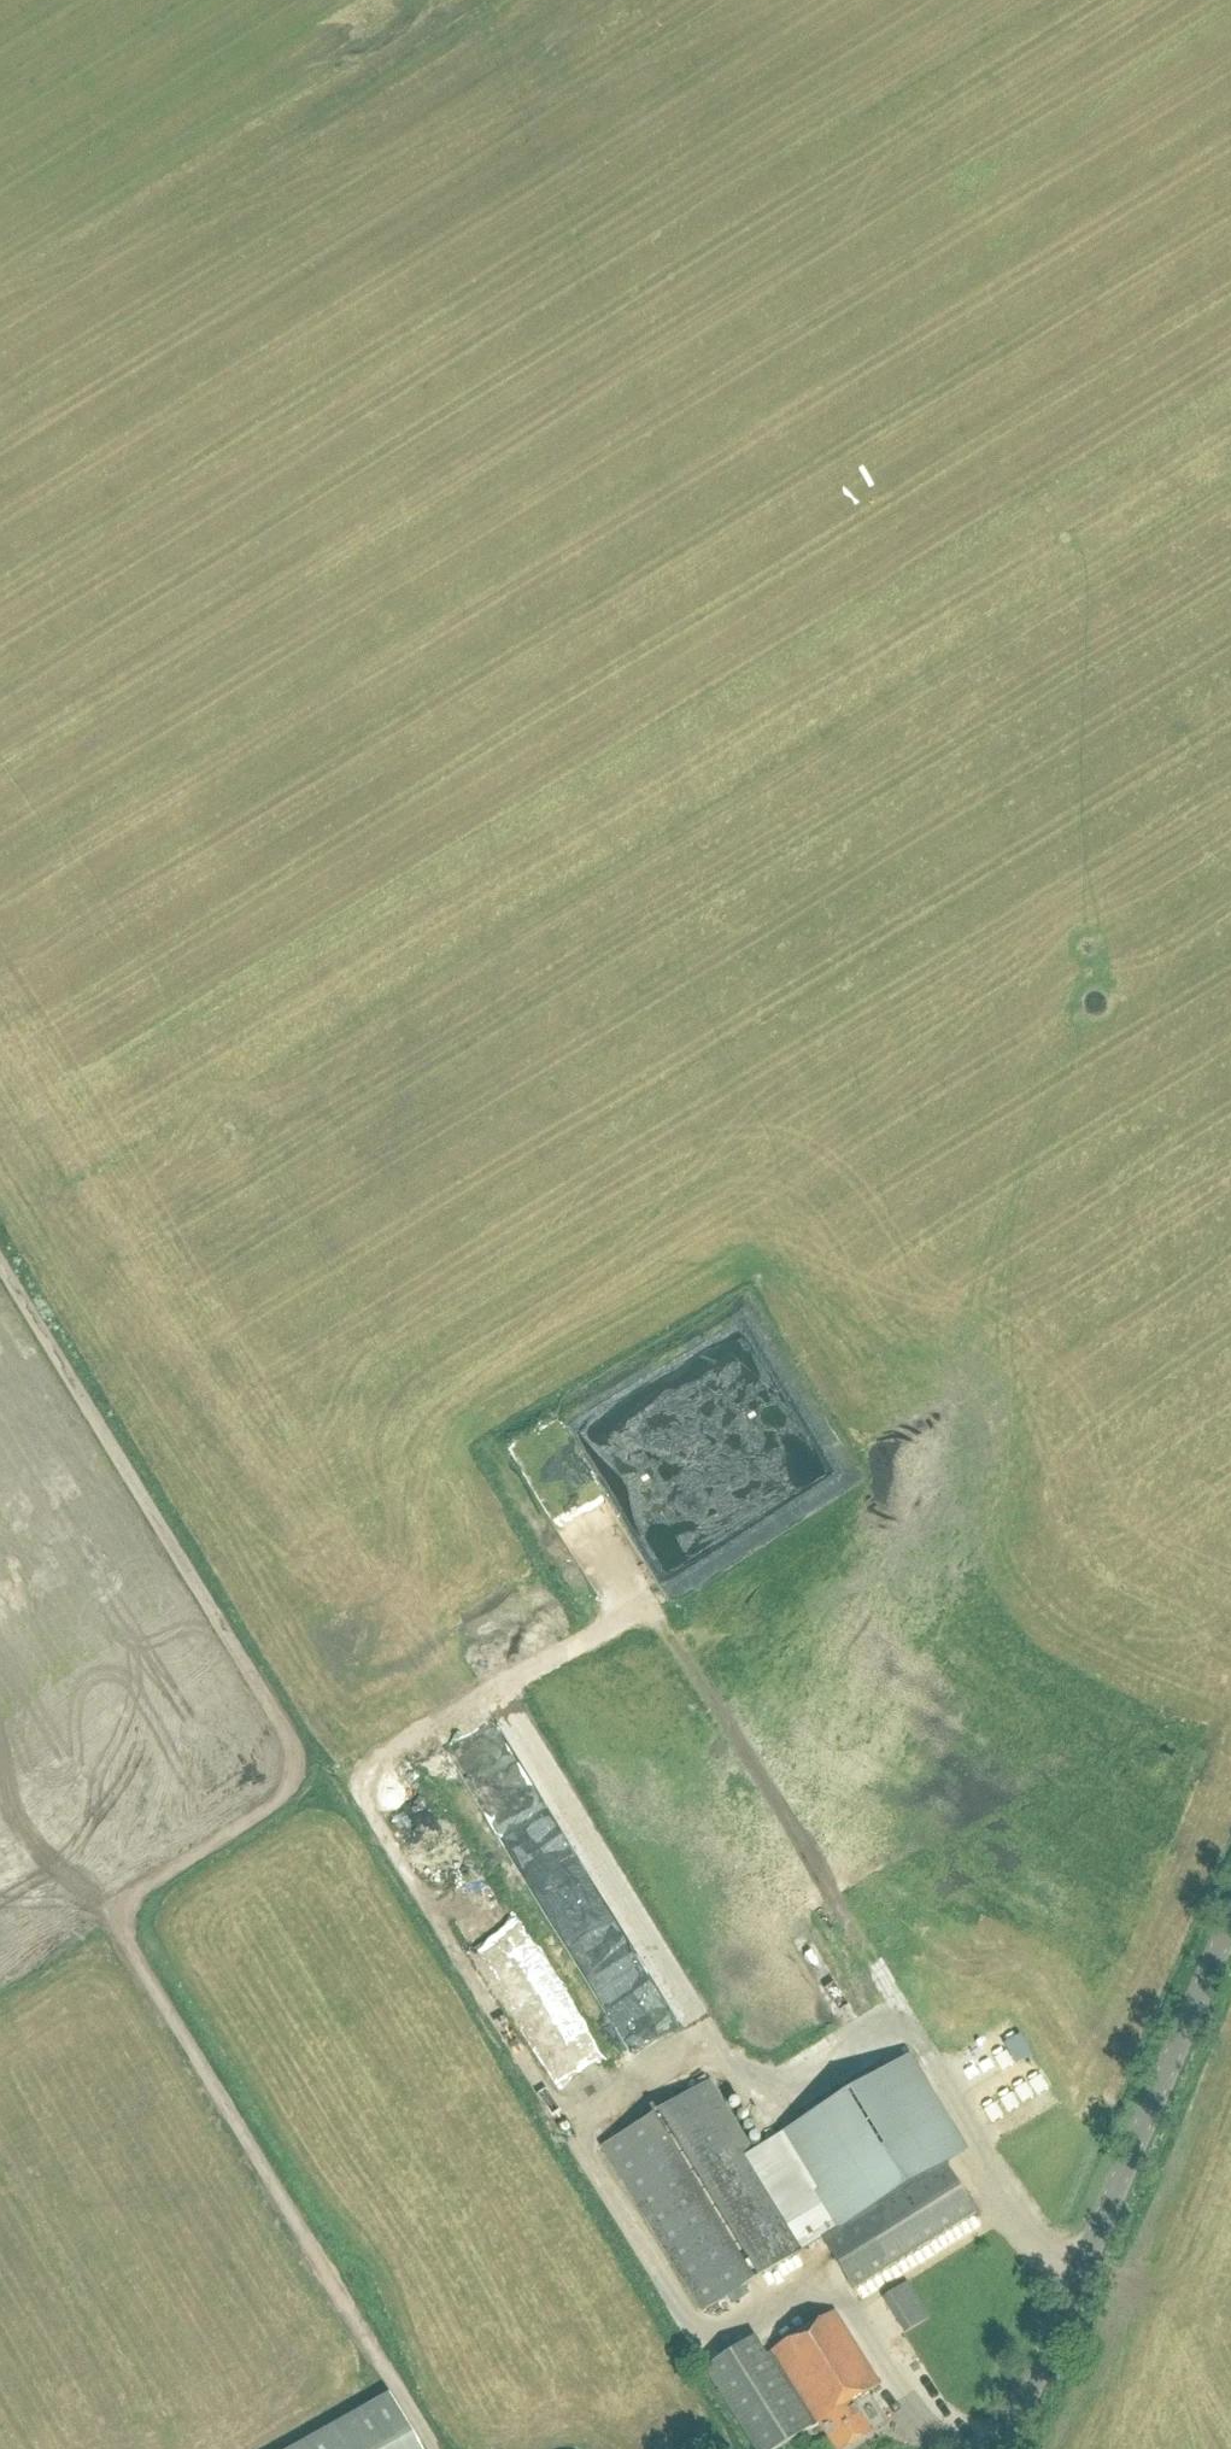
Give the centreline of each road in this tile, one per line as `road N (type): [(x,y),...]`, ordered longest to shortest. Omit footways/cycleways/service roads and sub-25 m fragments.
road 1 (track): [(431,2448),(119,1928),(124,1907),(283,1806),(298,1756),(0,1266)]
road 2 (tertiary): [(1006,2448),(1230,1918)]

